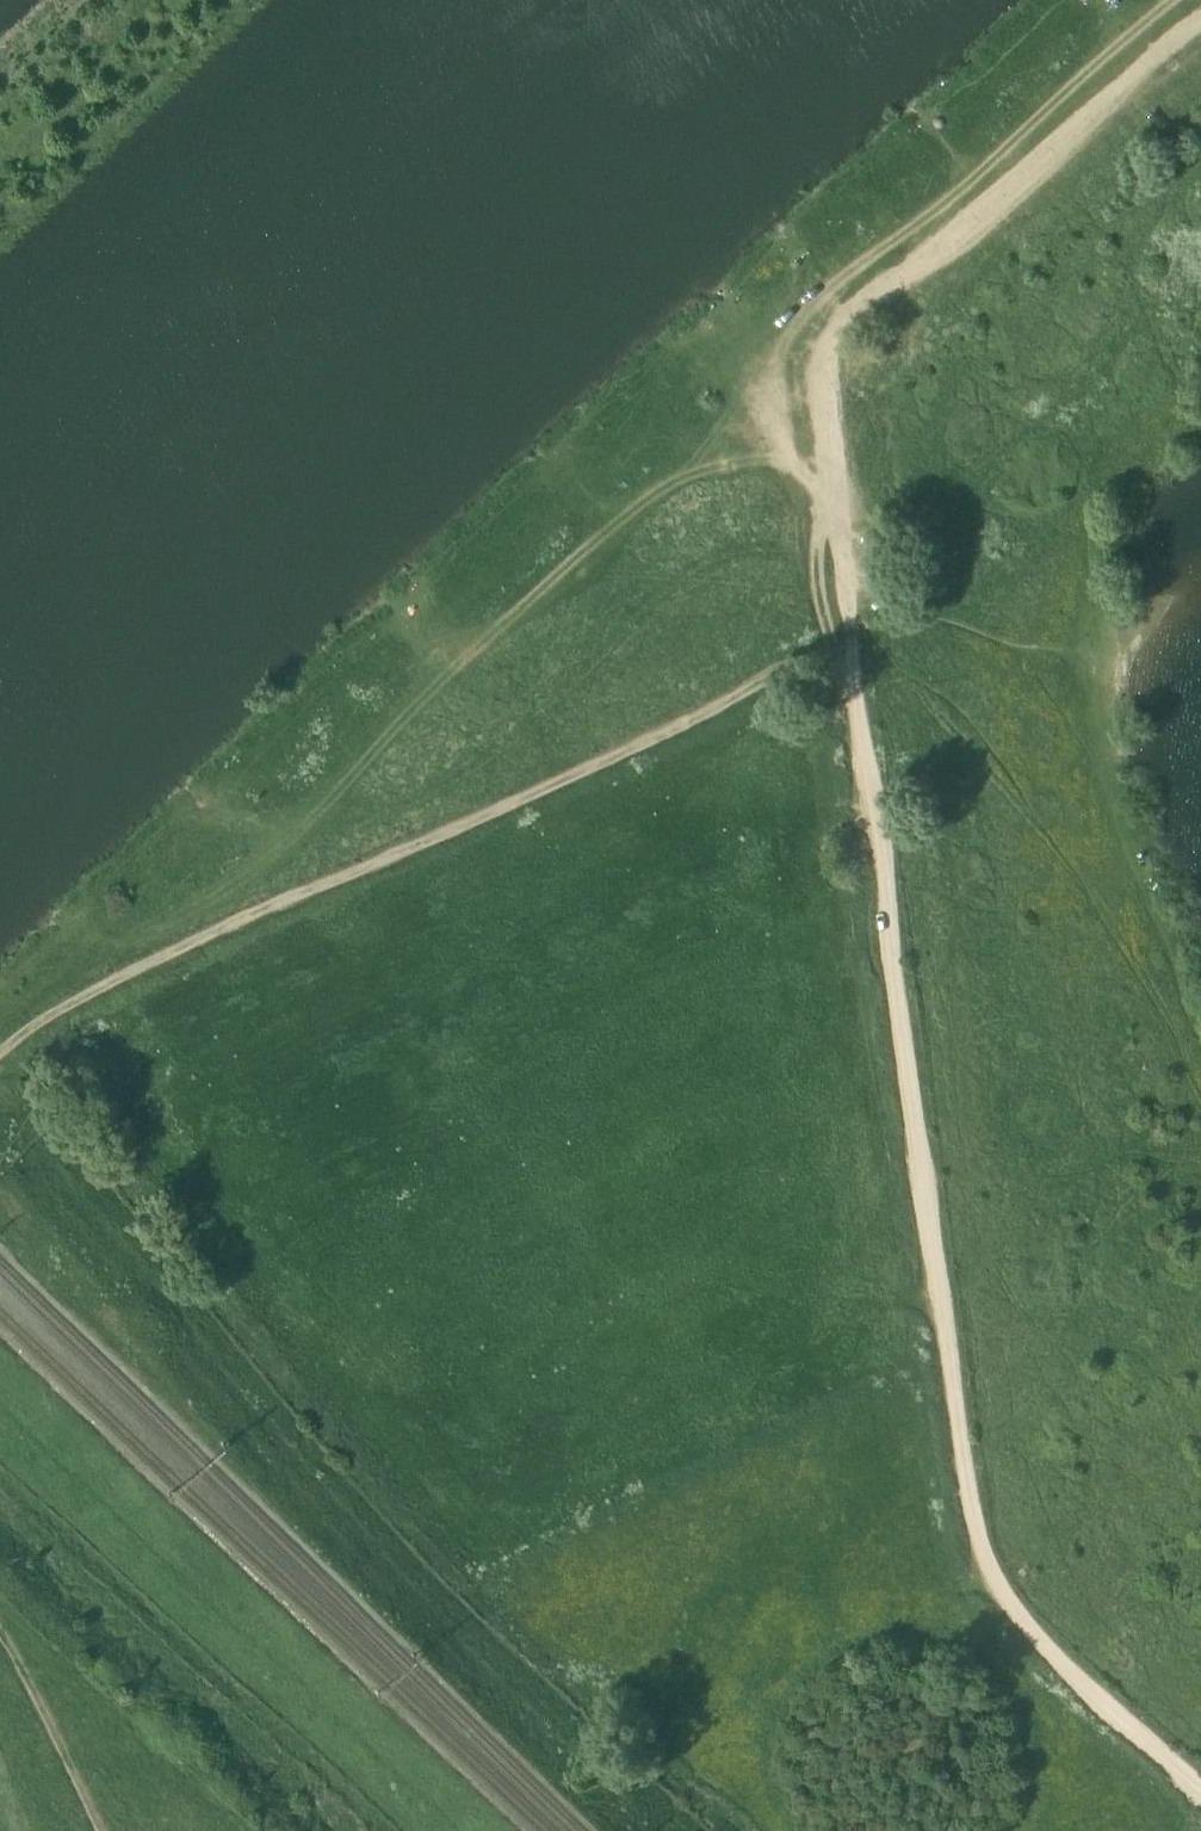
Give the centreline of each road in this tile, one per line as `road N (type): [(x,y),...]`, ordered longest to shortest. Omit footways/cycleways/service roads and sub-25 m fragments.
road 1 (track): [(1200,1783),(1022,1625),(978,1557),(850,654)]
road 2 (track): [(850,654),(609,754),(85,992),(0,1059)]
road 3 (track): [(1200,28),(879,294),(827,355),(817,404),(843,587)]

